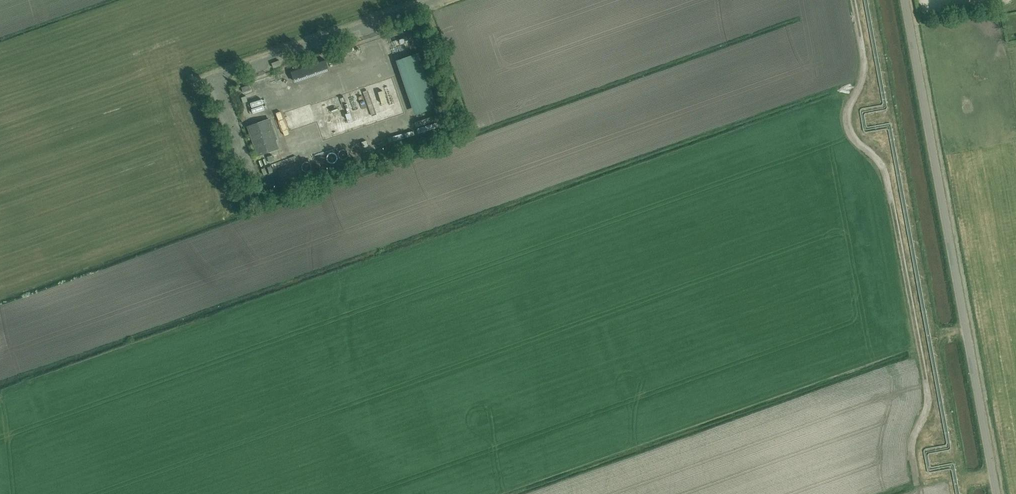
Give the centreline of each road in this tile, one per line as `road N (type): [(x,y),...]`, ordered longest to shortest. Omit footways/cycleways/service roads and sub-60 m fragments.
road 1 (track): [(853,0),(865,67),(848,127),(884,171),(928,395),(912,443),(918,489)]
road 2 (unclassified): [(997,493),(906,0)]

